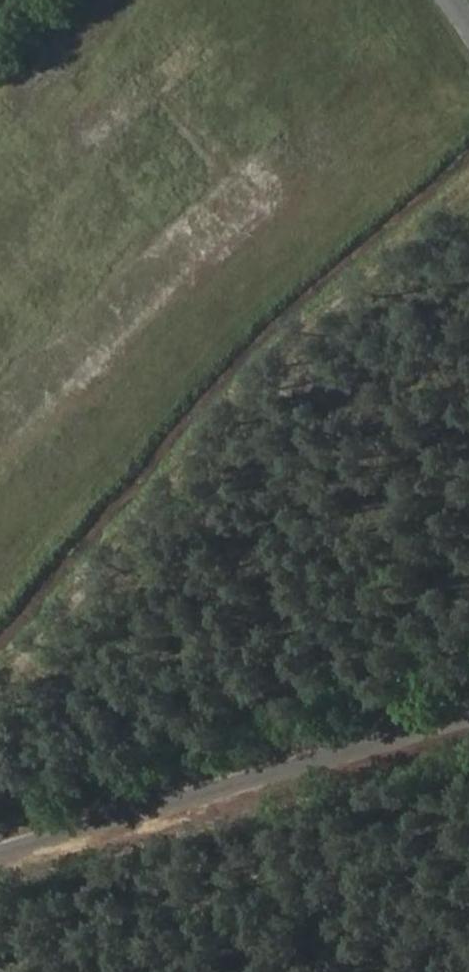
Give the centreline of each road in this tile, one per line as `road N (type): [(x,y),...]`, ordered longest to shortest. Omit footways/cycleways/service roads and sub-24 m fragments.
road 1 (unclassified): [(0,856),(468,721)]

